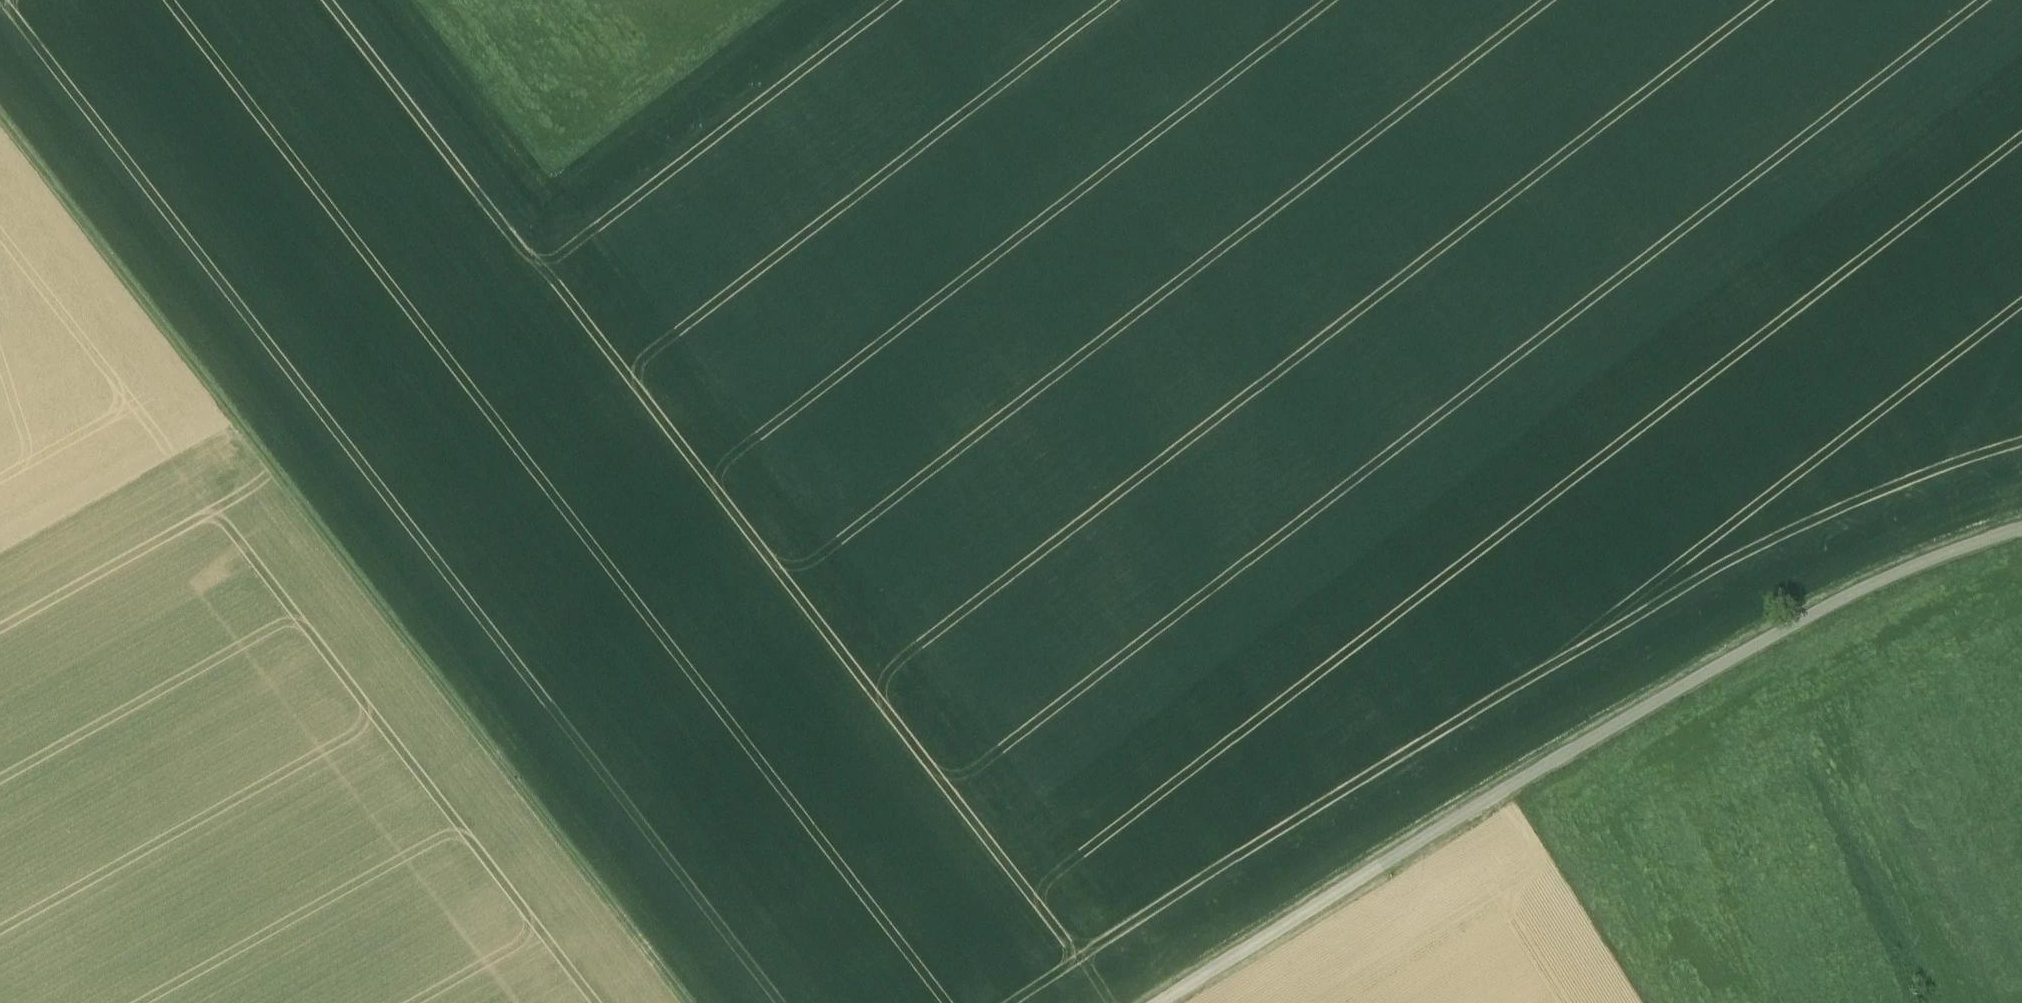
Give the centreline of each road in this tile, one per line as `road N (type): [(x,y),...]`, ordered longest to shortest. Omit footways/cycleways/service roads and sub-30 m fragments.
road 1 (track): [(687,1002),(0,118)]
road 2 (unclassified): [(1157,1002),(1541,766),(1819,609),(2021,527)]

